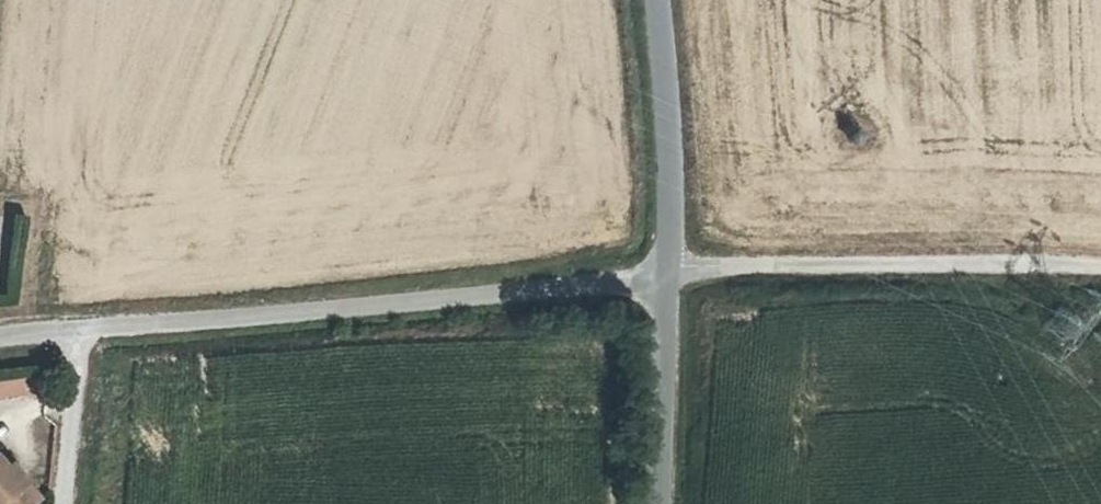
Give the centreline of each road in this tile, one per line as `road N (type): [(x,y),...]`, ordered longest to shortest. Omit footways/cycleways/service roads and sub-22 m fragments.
road 1 (residential): [(663,277),(79,327)]
road 2 (track): [(663,277),(1030,269),(1100,277)]
road 3 (unclassified): [(663,277),(655,0)]
road 4 (unclassified): [(660,503),(663,277)]
road 5 (residential): [(79,327),(69,503)]

